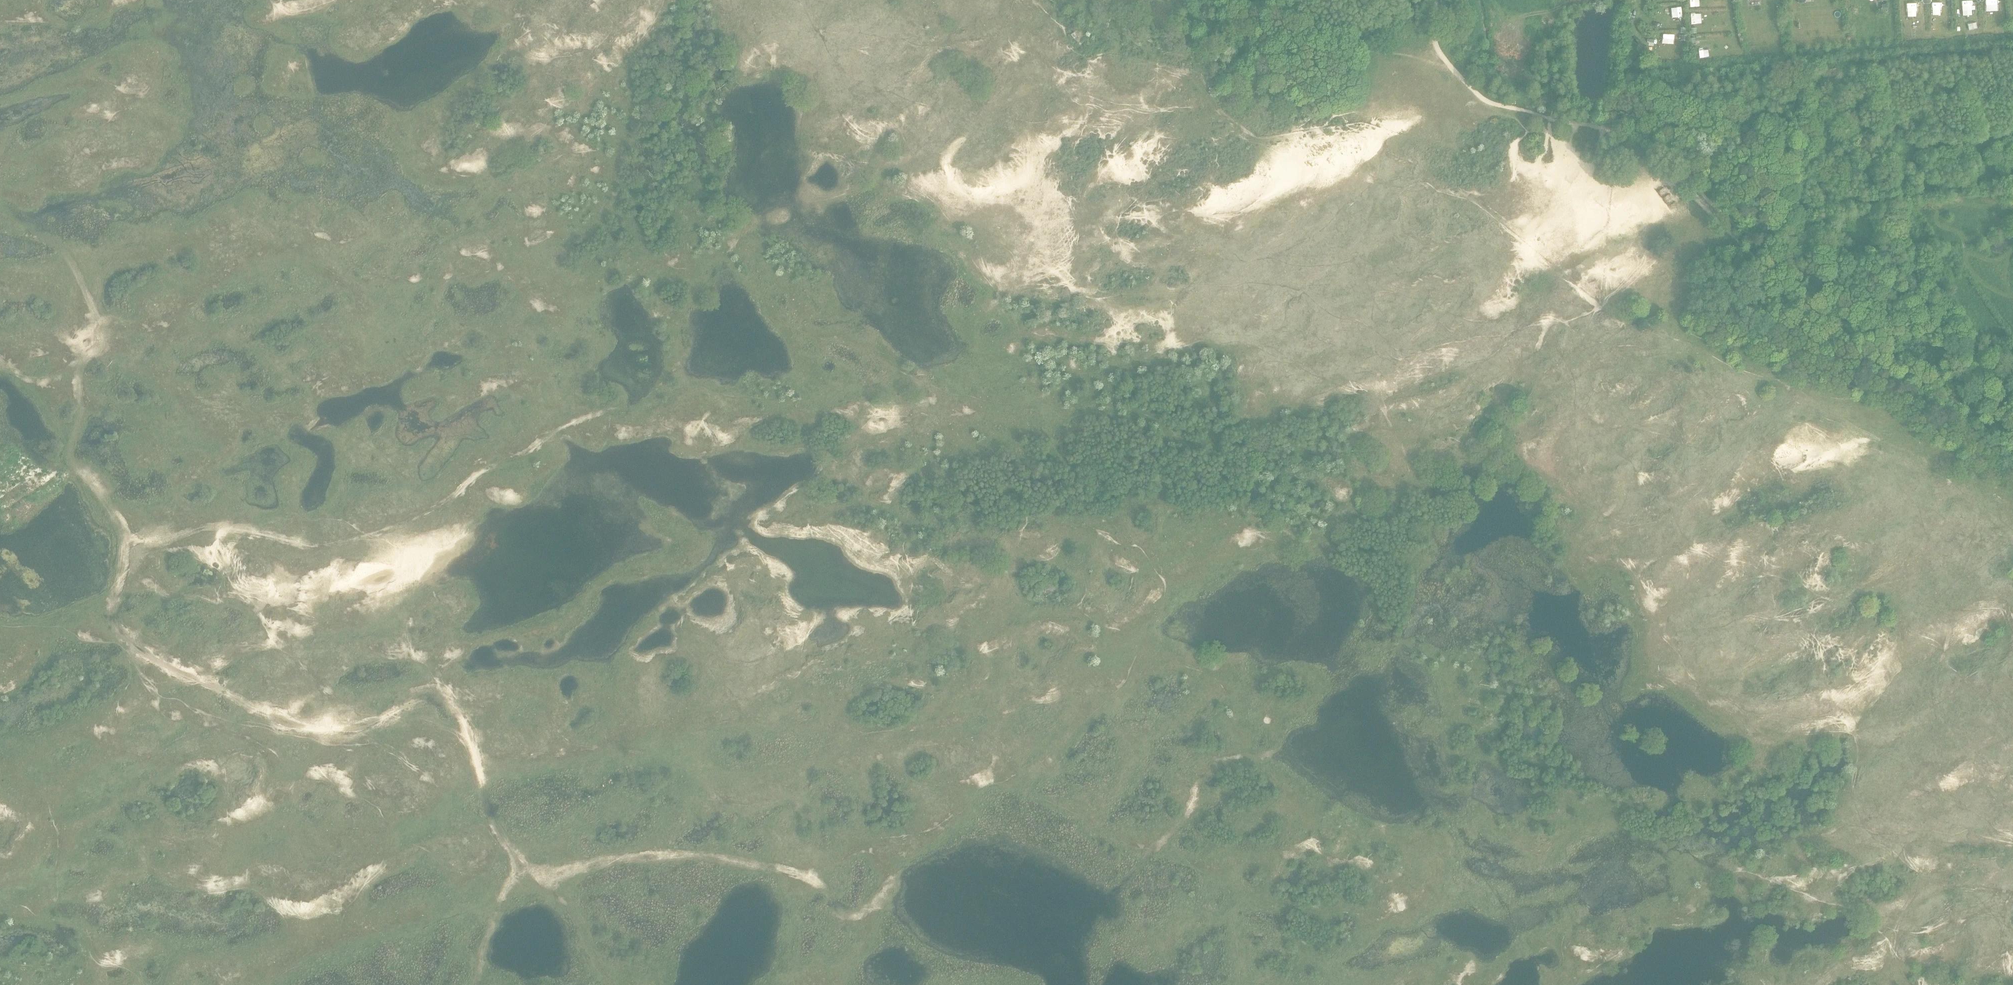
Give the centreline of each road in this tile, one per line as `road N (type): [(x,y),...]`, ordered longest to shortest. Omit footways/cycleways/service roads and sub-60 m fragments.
road 1 (track): [(0,203),(66,256),(89,306),(72,453),(116,510),(125,540),(111,607),(118,635),(155,669),(299,730),(357,723),(410,705),(436,705),(463,720),(496,833),(516,865),(477,984)]

